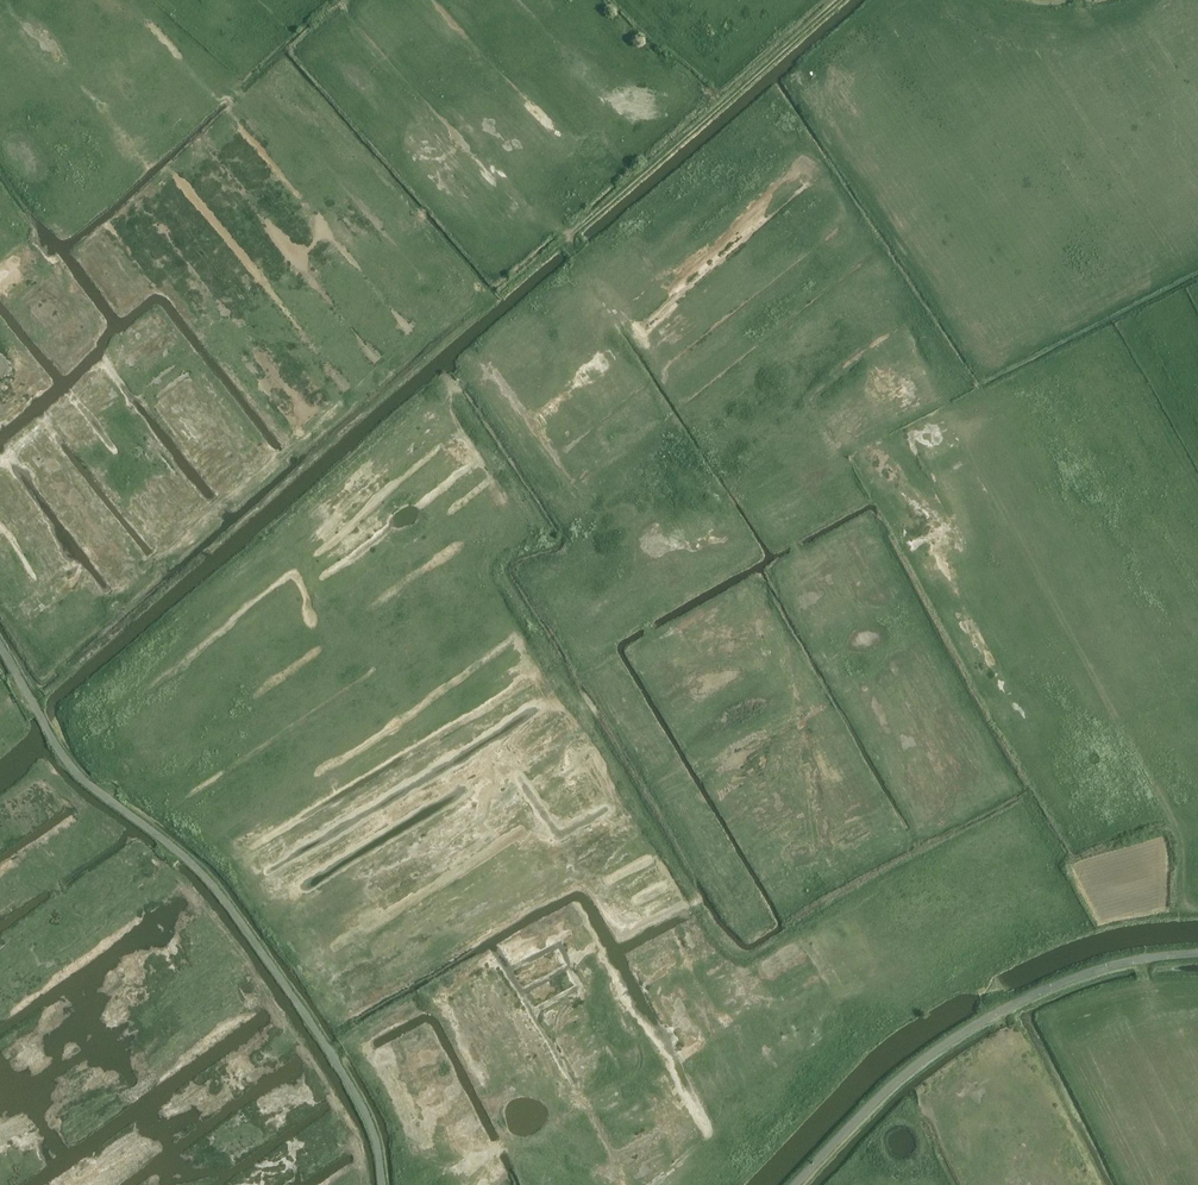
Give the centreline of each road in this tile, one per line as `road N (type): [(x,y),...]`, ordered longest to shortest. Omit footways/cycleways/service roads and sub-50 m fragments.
road 1 (track): [(846,0),(34,702)]
road 2 (unclassified): [(383,1184),(361,1103),(300,1004),(229,906),(54,741),(0,645)]
road 3 (unclassified): [(798,1184),(857,1120),(941,1049),(995,1016),(1097,971),(1197,955)]

